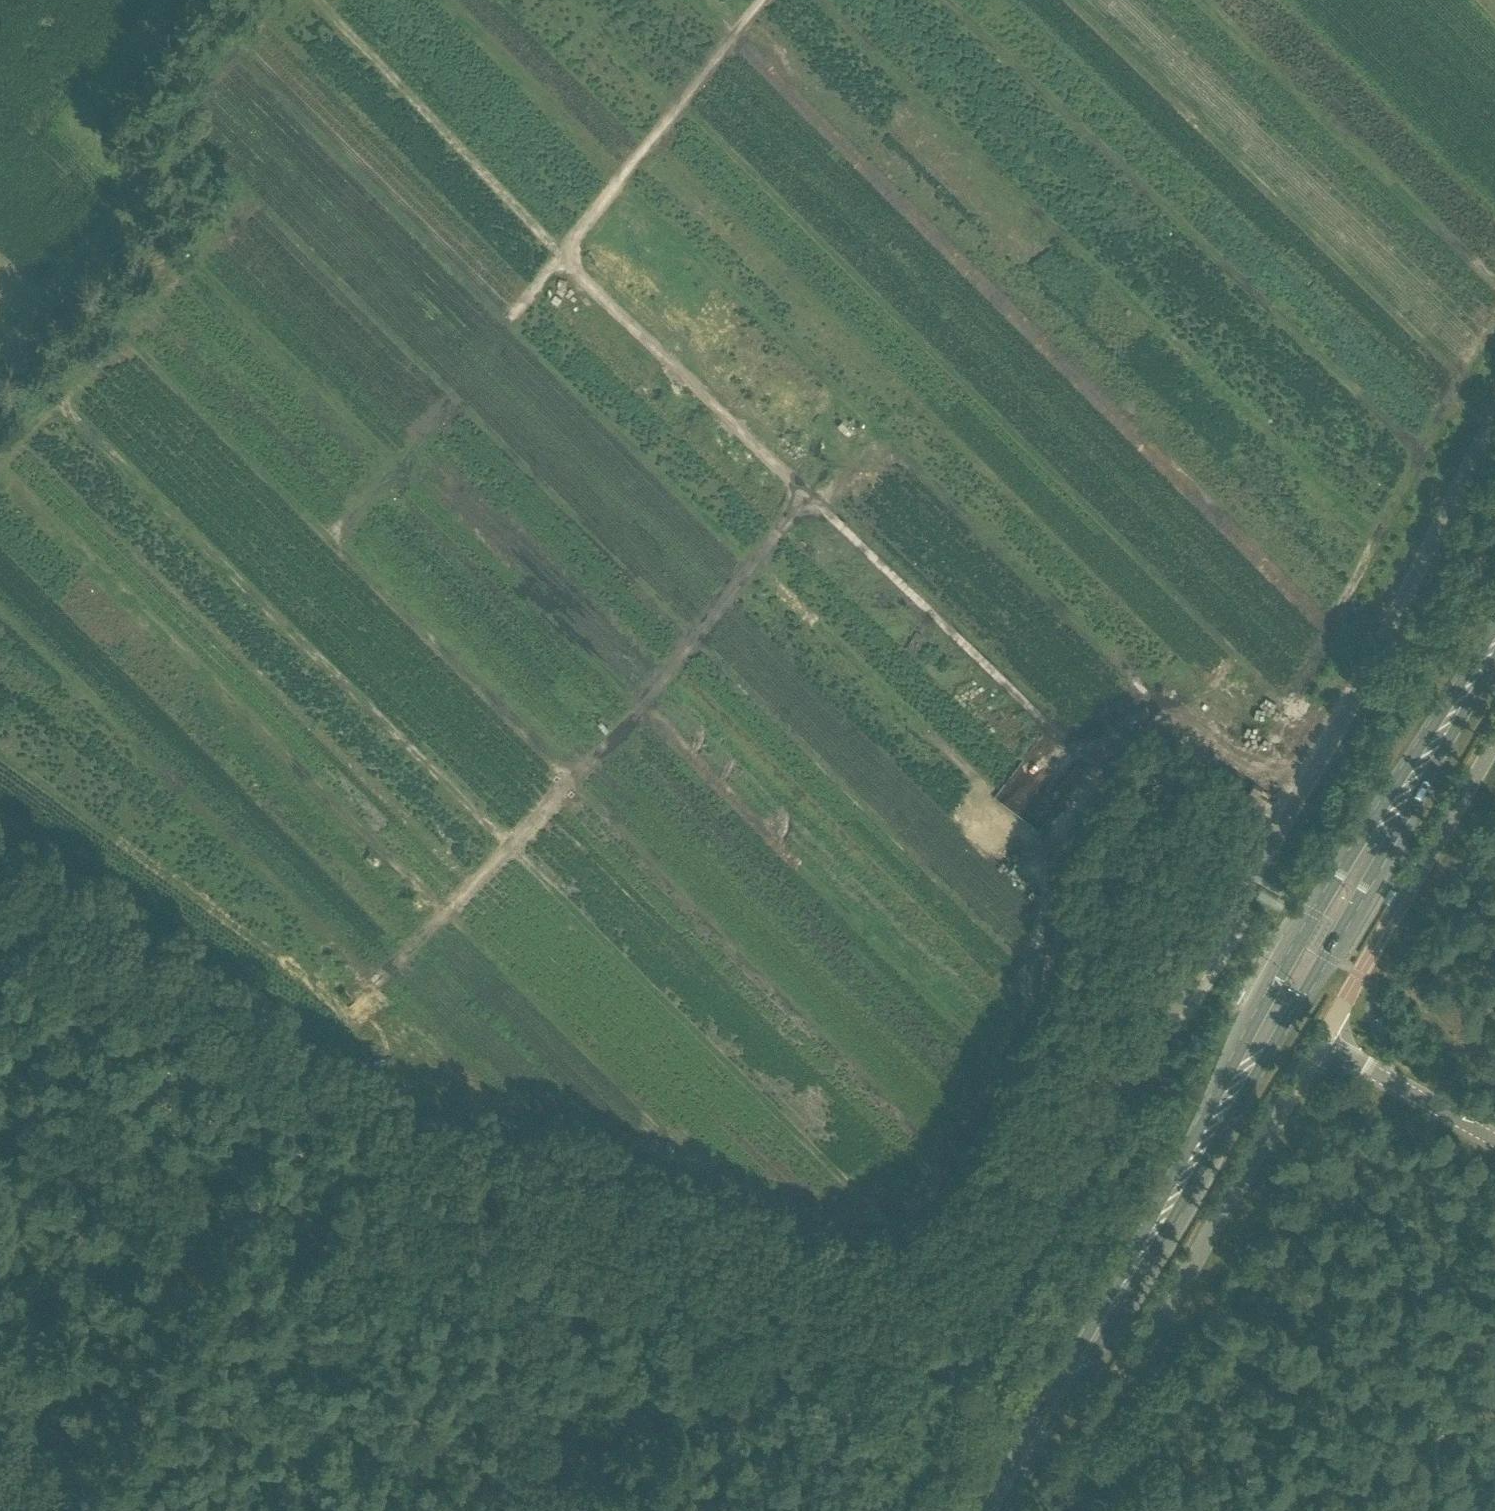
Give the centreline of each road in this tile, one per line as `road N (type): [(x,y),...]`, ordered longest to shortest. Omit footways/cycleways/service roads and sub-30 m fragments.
road 1 (unclassified): [(882,1510),(959,1364),(1390,633),(1494,418)]
road 2 (track): [(0,1124),(258,1222),(811,1340),(968,1350)]
road 3 (primary): [(1494,624),(1314,916),(1153,1213),(1122,1287)]
road 4 (primary): [(1122,1287),(1169,1223),(1494,665)]
road 5 (unclassified): [(1078,1456),(1320,1042)]
road 6 (primary): [(994,1510),(1122,1287)]
road 7 (unclassified): [(1494,1140),(1320,1042)]
road 8 (unclassified): [(1078,1456),(1203,1510)]

